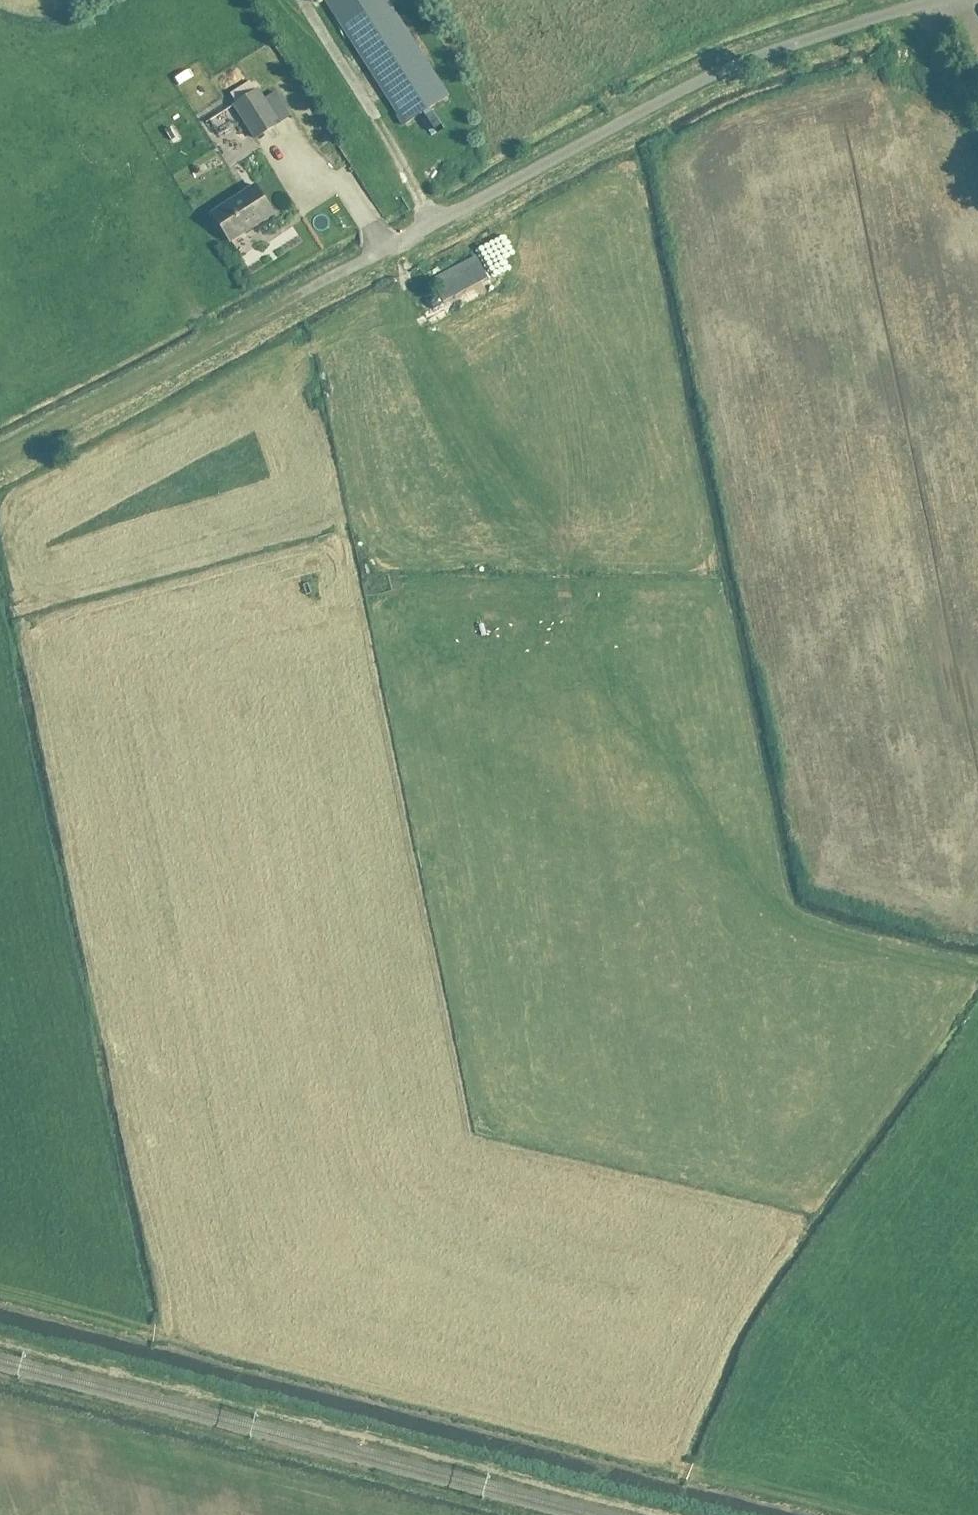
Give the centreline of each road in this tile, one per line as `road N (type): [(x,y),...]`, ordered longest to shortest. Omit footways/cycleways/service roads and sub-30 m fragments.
road 1 (unclassified): [(316,291),(703,79),(934,0)]
road 2 (track): [(0,456),(316,291)]

